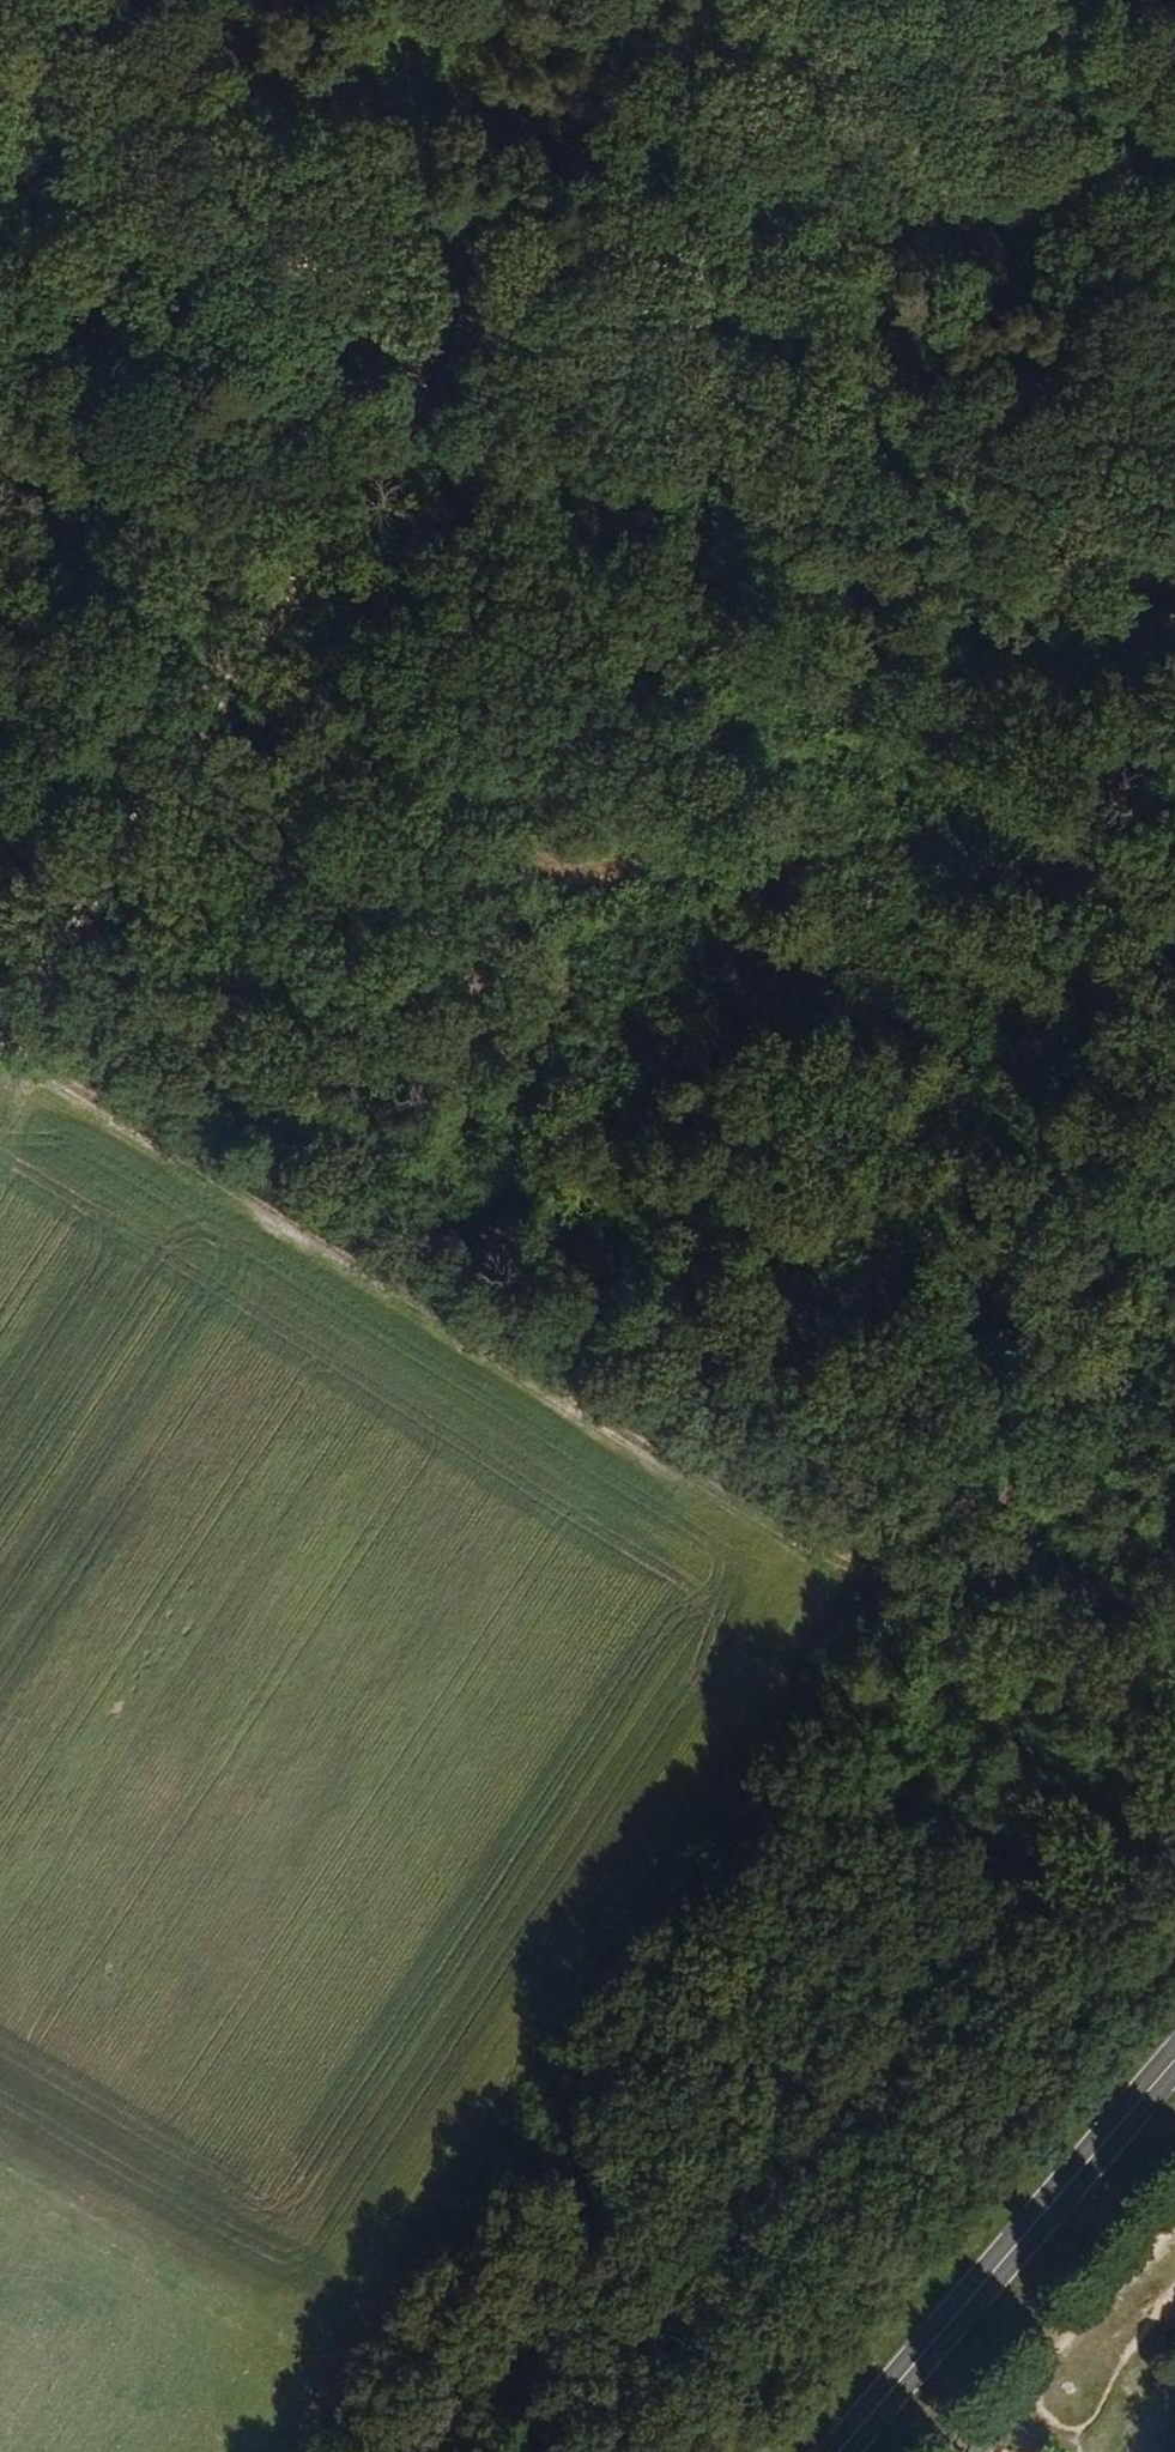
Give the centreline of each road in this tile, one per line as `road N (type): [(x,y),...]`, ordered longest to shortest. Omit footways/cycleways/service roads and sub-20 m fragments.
road 1 (track): [(379,365),(1174,712)]
road 2 (track): [(0,1025),(319,488),(379,365)]
road 3 (primary): [(843,2451),(1174,2063)]
road 4 (track): [(0,112),(305,278),(379,365)]
road 5 (track): [(379,365),(641,0)]

